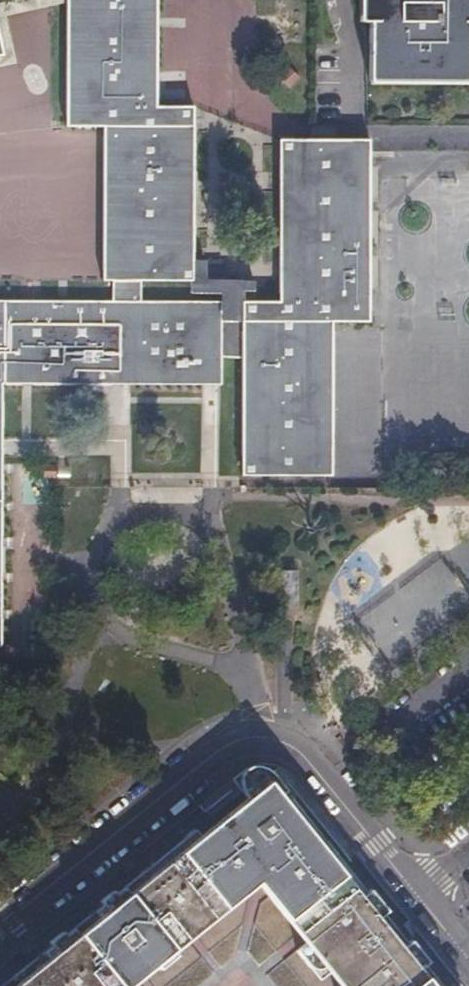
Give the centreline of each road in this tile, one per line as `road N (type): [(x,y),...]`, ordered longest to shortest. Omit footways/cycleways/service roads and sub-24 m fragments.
road 1 (residential): [(408,889),(298,758),(257,739),(0,945)]

